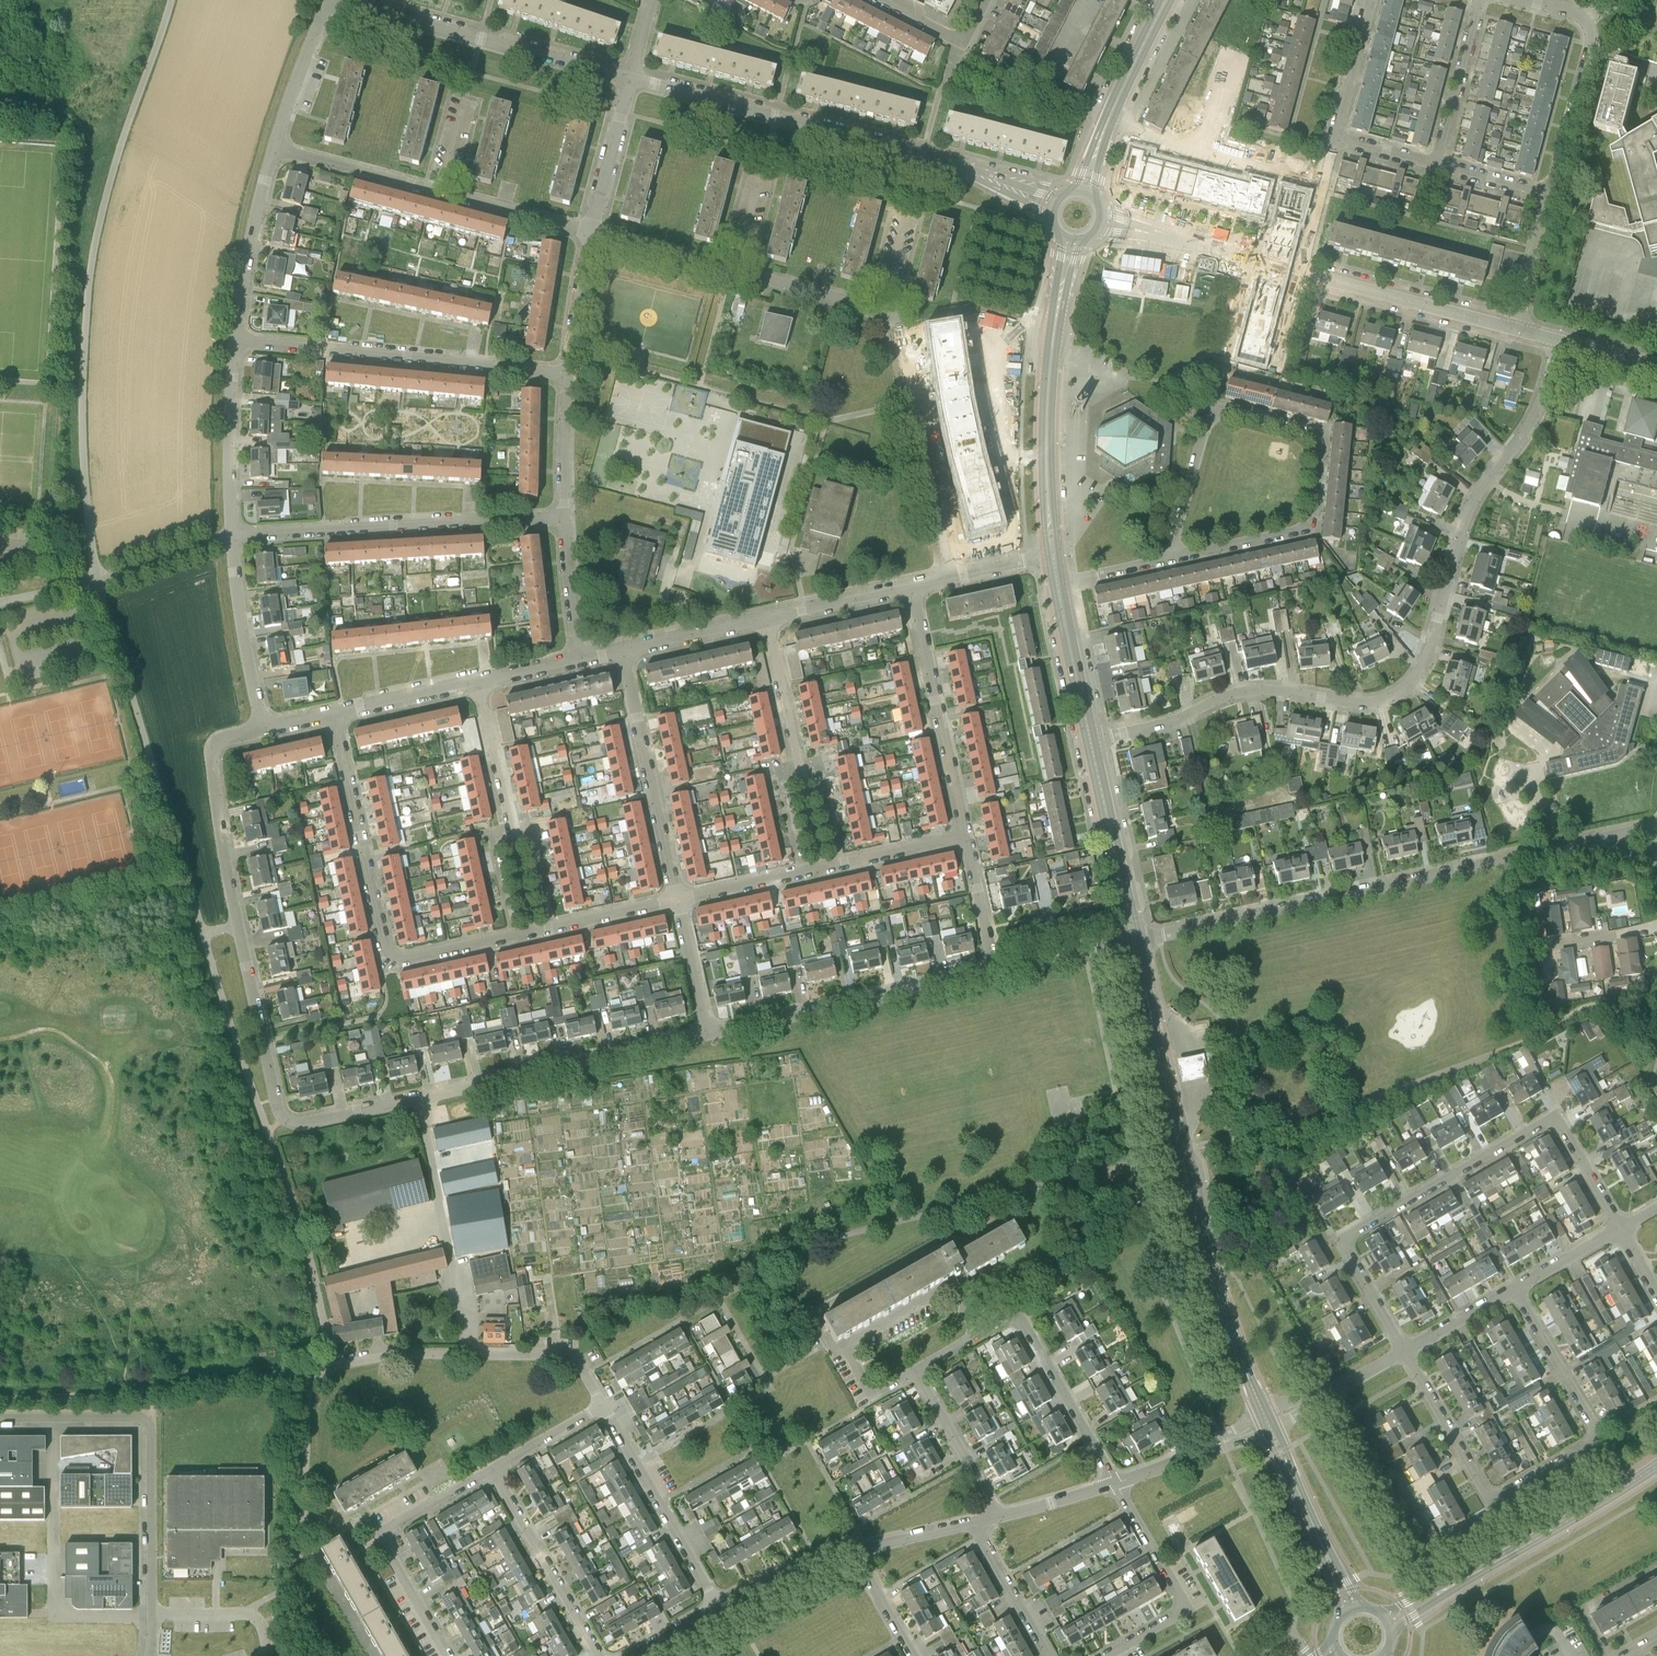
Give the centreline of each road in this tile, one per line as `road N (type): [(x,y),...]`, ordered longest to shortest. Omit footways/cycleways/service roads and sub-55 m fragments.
road 1 (residential): [(1091,741),(1180,719),(1245,690),(1374,702),(1412,684),(1429,655),(1466,519),(1536,412),(1561,340)]
road 2 (residential): [(1134,938),(1528,854),(1656,843)]
road 3 (residential): [(1053,205),(924,154),(631,76)]
road 4 (residential): [(287,1119),(277,1105),(228,879),(210,753),(219,738),(263,727)]
road 5 (residential): [(287,1119),(298,1123),(706,1032)]
road 6 (residential): [(149,1655),(149,1424),(140,1417),(0,1418)]
road 7 (residential): [(1406,1352),(1348,1250),(1352,1232),(1557,1117)]
road 8 (residential): [(1300,529),(1308,518),(1316,441),(1217,413),(1206,422),(1167,558)]
road 9 (residential): [(569,374),(237,339)]
road 10 (residential): [(232,532),(565,518)]
road 11 (residential): [(603,1405),(570,1358),(399,1355),(298,1373)]
road 12 (tertiary): [(1054,557),(1048,385),(1071,240)]
road 13 (tertiary): [(1389,1623),(1656,1466)]
road 14 (track): [(298,1373),(0,1397)]
road 15 (residential): [(706,1032),(994,969)]
road 16 (residential): [(631,76),(349,0)]
road 17 (tertiary): [(1181,1151),(1209,1264),(1267,1421)]
road 18 (residential): [(1498,1496),(1597,1434),(1516,1288)]
road 19 (residential): [(953,579),(898,327),(882,308)]
road 20 (residential): [(452,1655),(385,1537),(389,1526),(493,1467)]
road 21 (residential): [(823,867),(768,619)]
road 22 (residential): [(966,836),(911,588)]
road 23 (residential): [(534,929),(478,682)]
road 24 (residential): [(677,898),(623,651)]
road 25 (residential): [(391,954),(335,713)]
road 26 (residential): [(1552,195),(1594,36),(1581,14),(1532,0)]
road 27 (residential): [(1109,1655),(1176,1619),(1185,1603),(1116,1483)]
road 28 (residential): [(718,1606),(603,1405)]
road 29 (residential): [(1517,328),(1300,272)]
road 30 (residential): [(874,1393),(850,1346),(947,1291),(979,1335)]
road 31 (tertiary): [(1181,1151),(1134,938)]
road 32 (residential): [(603,1655),(493,1467)]
road 33 (tertiary): [(1084,191),(1167,0)]
road 34 (tertiary): [(1267,1421),(1349,1609)]
road 35 (residential): [(1300,272),(1102,221)]
road 36 (tertiary): [(1134,938),(1091,741)]
road 37 (residential): [(263,727),(232,532)]
road 38 (residential): [(237,339),(275,147)]
road 39 (residential): [(232,532),(237,339)]
road 40 (residential): [(1116,1483),(1021,1317)]
road 41 (residential): [(1498,1496),(1486,1492),(1406,1352)]
road 42 (residential): [(441,188),(275,147)]
road 43 (residential): [(1437,165),(1479,0)]
road 44 (residential): [(999,1518),(917,1371)]
road 45 (tertiary): [(1091,741),(1057,578)]
road 46 (residential): [(1116,1483),(1267,1421)]
road 47 (residential): [(592,229),(631,76)]
road 48 (residential): [(275,147),(329,0)]
road 49 (residential): [(592,229),(441,188)]
road 50 (residential): [(1267,1421),(1406,1352)]
road 51 (residential): [(1051,1655),(977,1523)]
road 52 (residential): [(737,269),(592,229)]
road 53 (residential): [(882,308),(737,269)]
road 54 (residential): [(677,898),(823,867)]
road 55 (residential): [(623,651),(768,619)]
road 56 (residential): [(569,374),(592,229)]
road 57 (residential): [(718,1606),(854,1551)]
road 58 (residential): [(823,867),(966,836)]
road 59 (residential): [(534,929),(677,898)]
road 60 (residential): [(768,619),(911,588)]
road 61 (residential): [(335,713),(478,682)]
road 62 (residential): [(391,954),(534,929)]
road 63 (residential): [(565,518),(569,374)]
road 64 (residential): [(1335,139),(1371,0)]
road 65 (residential): [(994,969),(1134,938)]
road 66 (residential): [(98,581),(232,532)]
road 67 (residential): [(584,659),(565,518)]
road 68 (residential): [(1517,328),(1552,195)]
road 69 (residential): [(1300,272),(1335,139)]
road 70 (residential): [(706,1032),(677,898)]
road 71 (residential): [(1167,558),(1300,529)]
road 72 (residential): [(994,969),(966,836)]
road 73 (residential): [(1622,1227),(1557,1117)]
road 74 (residential): [(1406,1352),(1516,1288)]
road 75 (residential): [(493,1467),(603,1405)]
road 76 (residential): [(854,1551),(977,1523)]
road 77 (residential): [(1516,1288),(1622,1227)]
road 78 (residential): [(999,1518),(1116,1483)]
road 79 (residential): [(913,1655),(854,1551)]

